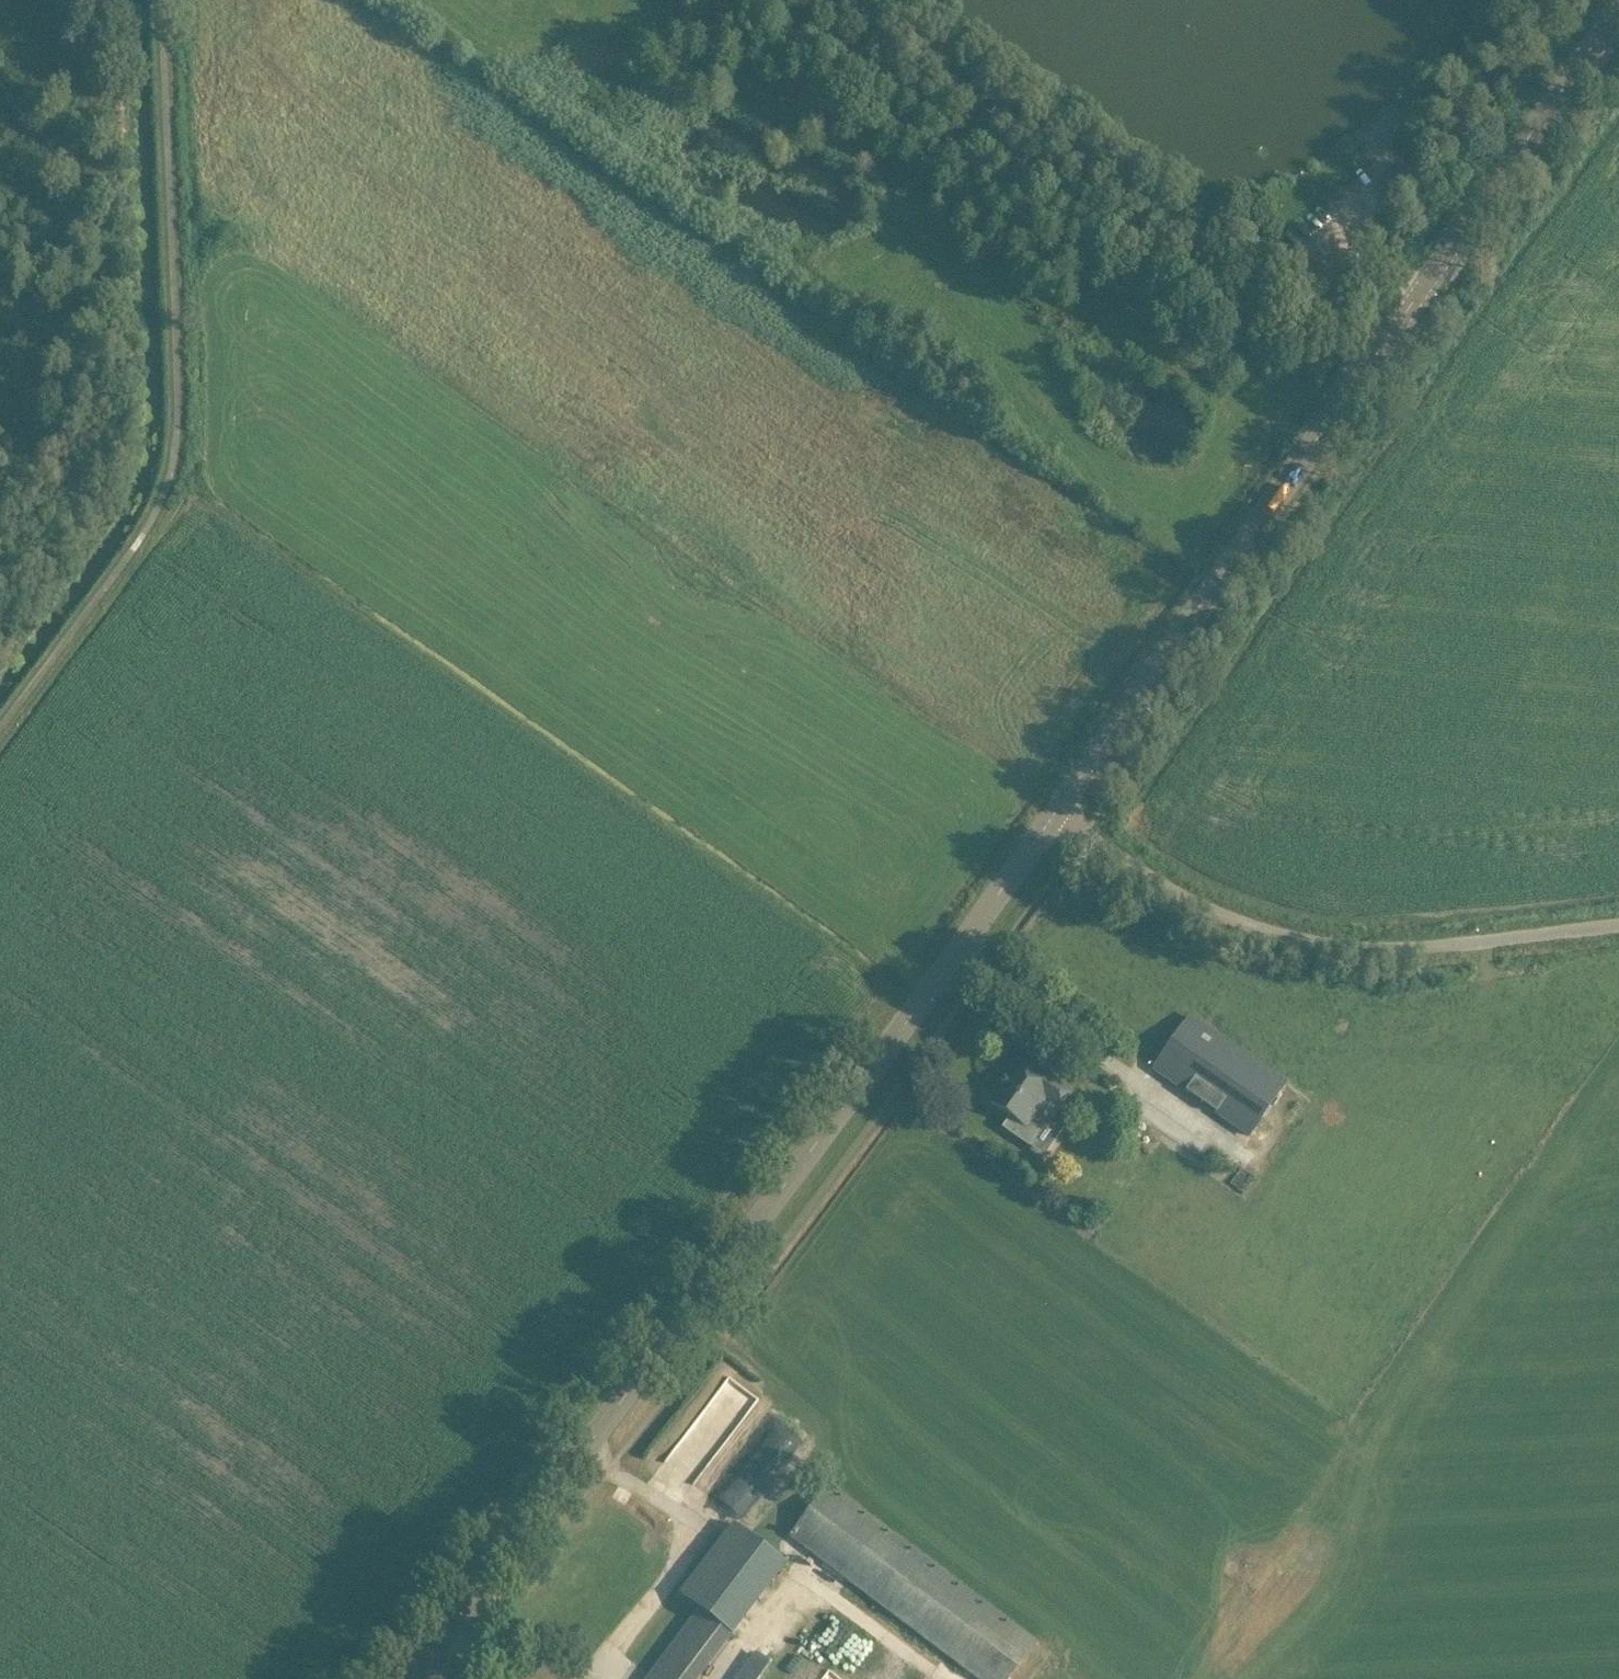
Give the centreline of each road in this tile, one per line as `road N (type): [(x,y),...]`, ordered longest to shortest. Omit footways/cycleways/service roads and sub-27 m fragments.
road 1 (tertiary): [(1056,814),(413,1678)]
road 2 (tertiary): [(1618,12),(1056,814)]
road 3 (unclassified): [(1618,927),(1429,949),(1341,946),(1254,927),(1168,890),(1056,814)]

